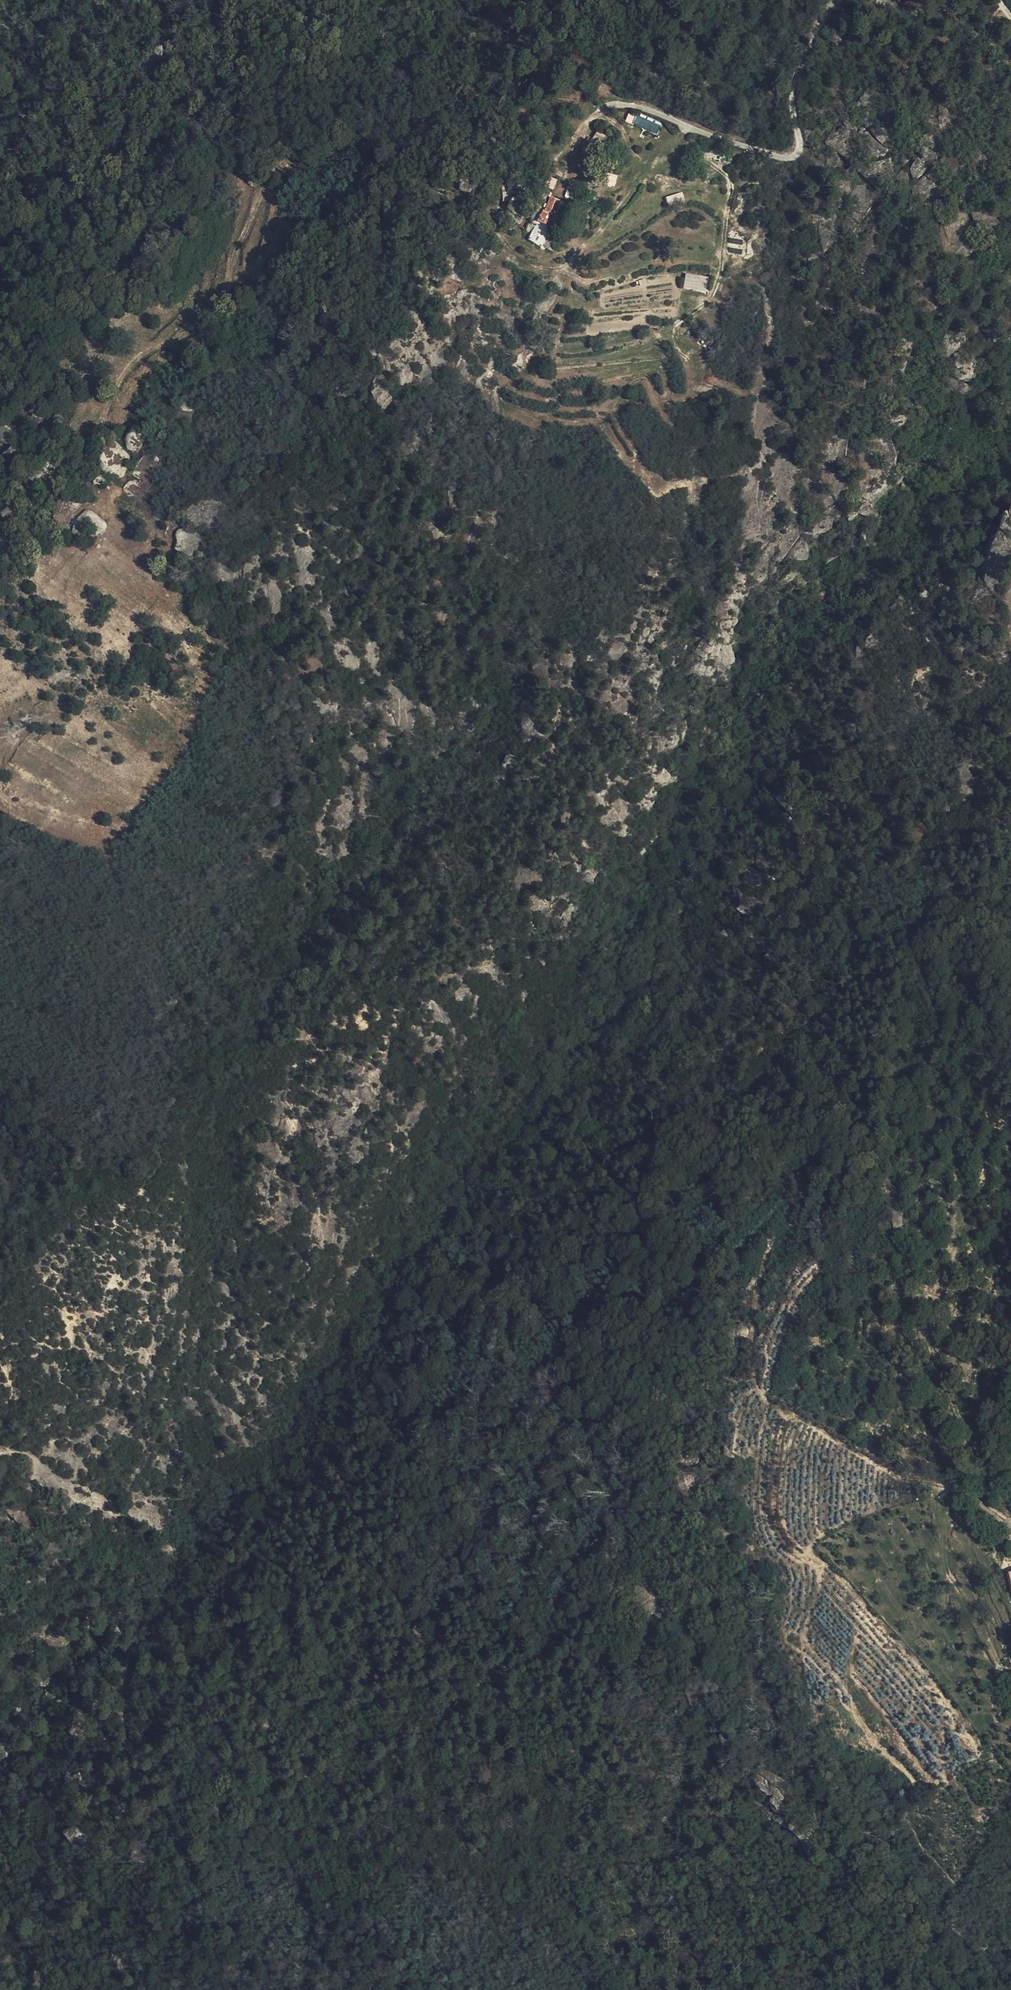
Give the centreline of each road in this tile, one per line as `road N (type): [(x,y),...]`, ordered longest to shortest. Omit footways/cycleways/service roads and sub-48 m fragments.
road 1 (track): [(589,120),(606,106),(639,106),(790,156),(801,142),(792,86),(839,0)]
road 2 (track): [(889,0),(953,9),(1010,51)]

